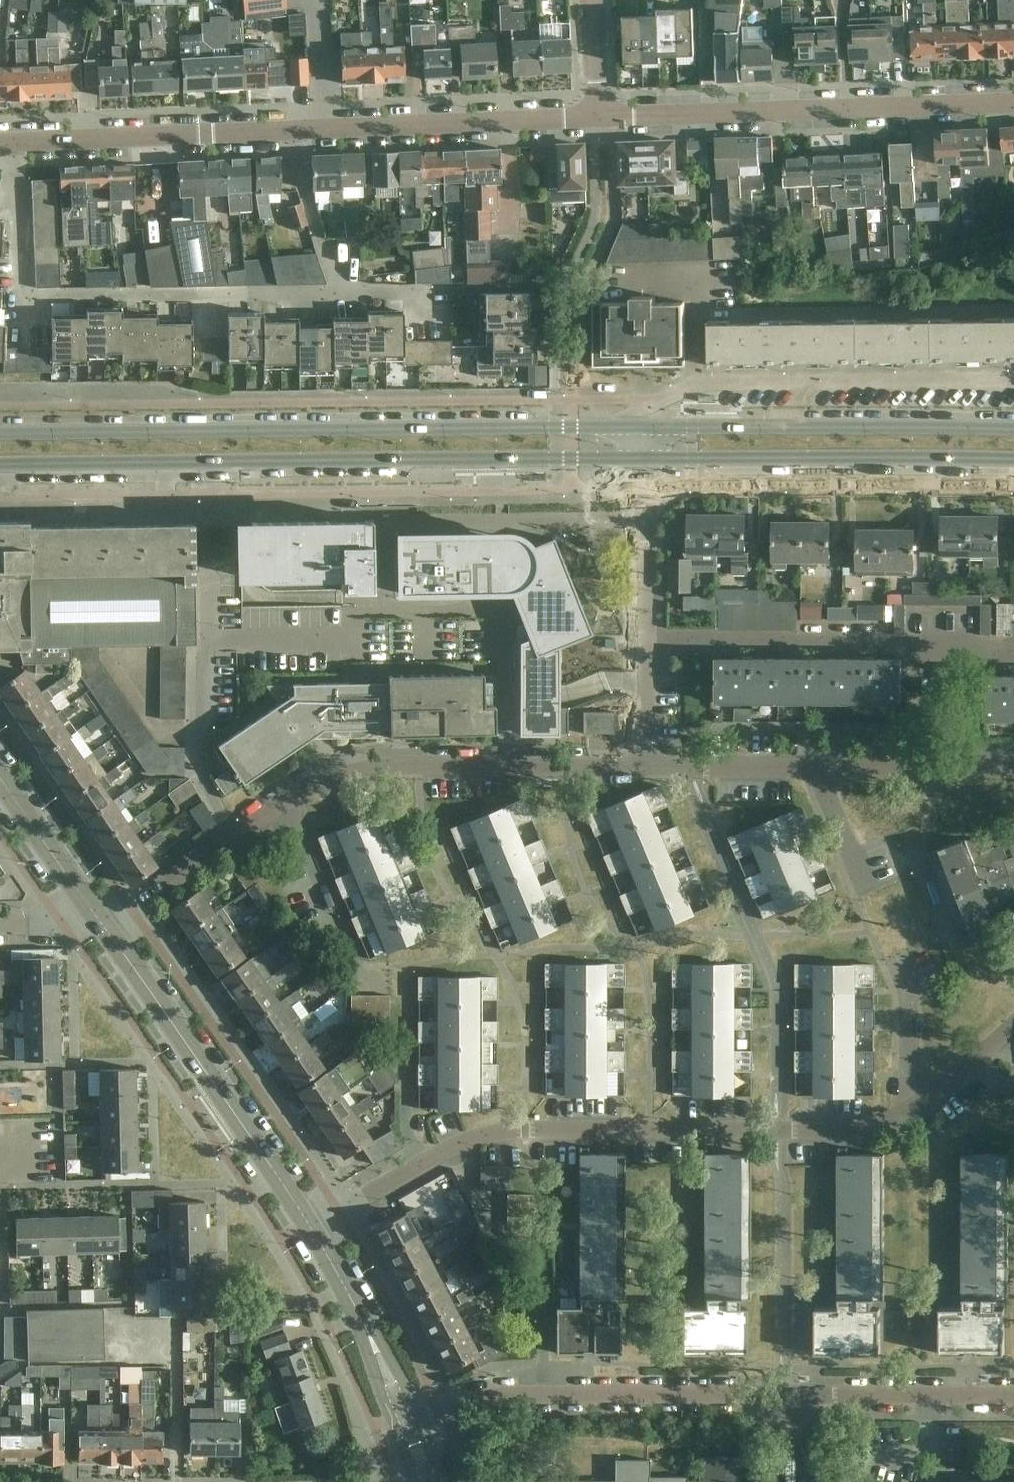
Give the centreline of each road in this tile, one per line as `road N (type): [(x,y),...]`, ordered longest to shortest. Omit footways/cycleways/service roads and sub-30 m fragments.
road 1 (secondary): [(644,426),(0,433)]
road 2 (secondary): [(0,465),(644,459)]
road 3 (residential): [(310,1227),(448,1148),(488,1134),(853,1130),(910,1106)]
road 4 (residential): [(96,916),(130,908),(289,799),(350,772),(418,764),(647,767)]
road 5 (residential): [(17,142),(20,304),(341,297)]
road 6 (residential): [(598,116),(1013,99)]
road 7 (residential): [(404,1415),(514,1395),(790,1395)]
road 8 (residential): [(1013,379),(709,383),(654,405),(644,426)]
road 9 (tertiary): [(310,1227),(96,916)]
road 10 (secondary): [(1013,429),(644,426)]
road 11 (secondary): [(644,459),(1013,460)]
road 12 (residential): [(1013,660),(972,659),(906,643),(646,642)]
road 13 (residential): [(297,126),(598,116)]
road 14 (residential): [(17,142),(297,126)]
road 15 (residential): [(790,1395),(1013,1395)]
road 16 (tertiary): [(404,1415),(310,1227)]
road 17 (residential): [(818,767),(1013,763)]
road 18 (residential): [(646,642),(644,459)]
road 19 (residential): [(297,126),(301,187),(341,297)]
road 20 (residential): [(647,767),(818,767)]
road 21 (tertiary): [(96,916),(0,777)]
road 22 (residential): [(910,1106),(910,997),(896,960)]
road 23 (residential): [(867,892),(818,767)]
road 24 (residential): [(910,1106),(1013,1023)]
road 25 (residential): [(647,767),(646,642)]

